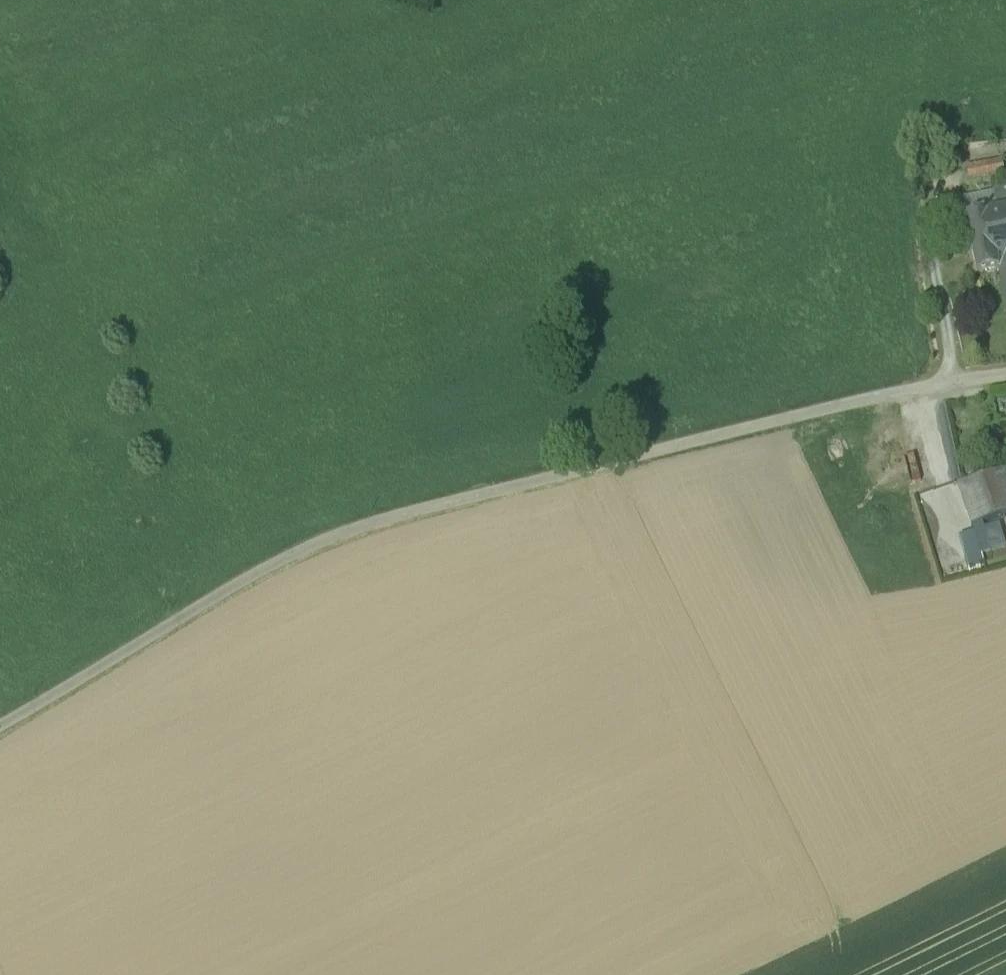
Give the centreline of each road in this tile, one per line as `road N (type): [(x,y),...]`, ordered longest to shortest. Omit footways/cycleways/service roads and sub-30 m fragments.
road 1 (unclassified): [(0,729),(315,541),(393,513),(938,384),(1005,374)]

